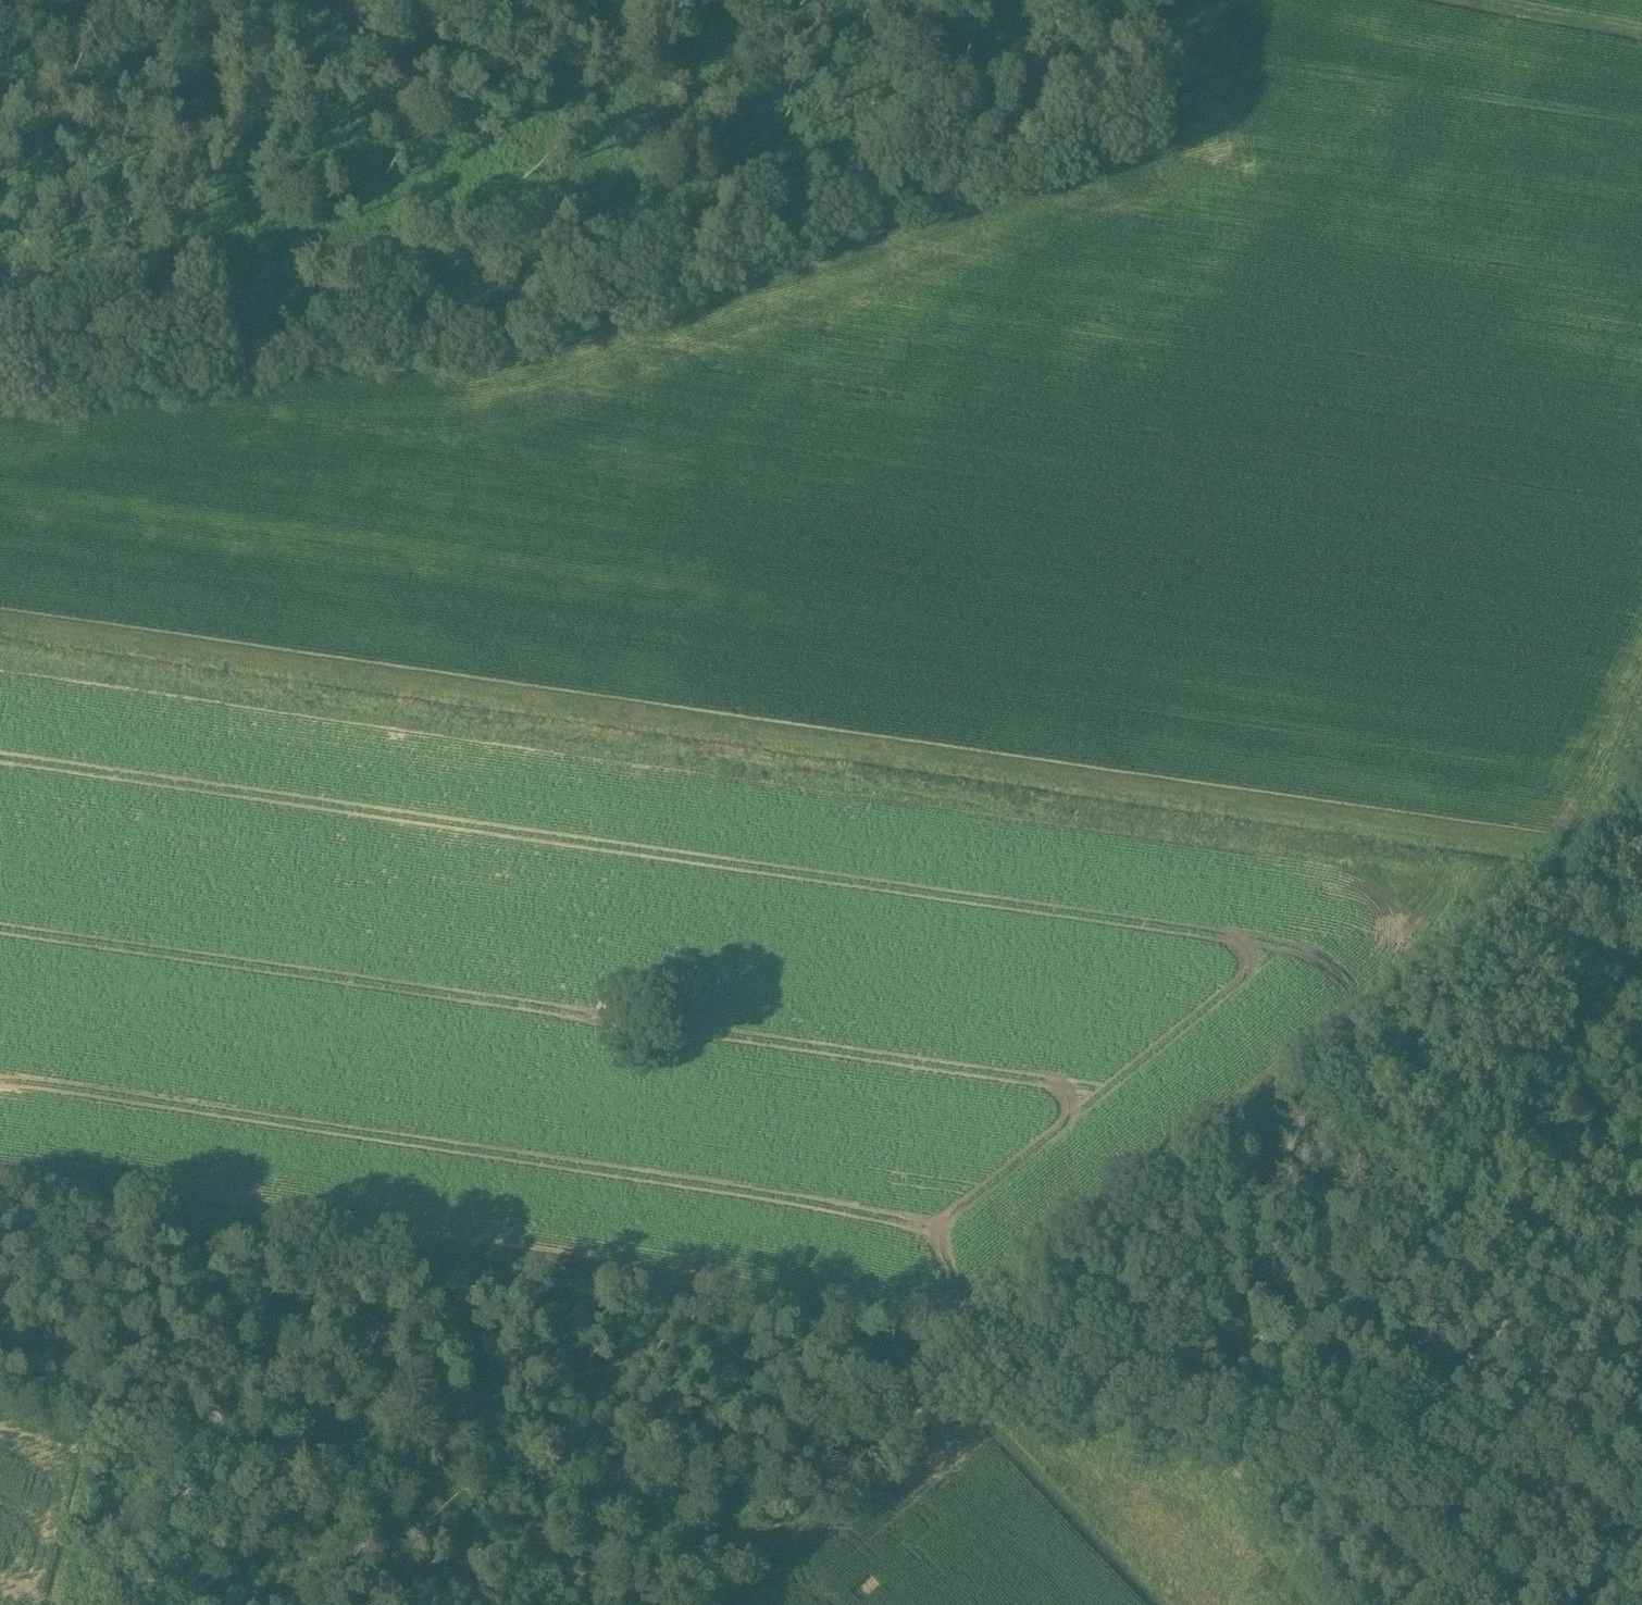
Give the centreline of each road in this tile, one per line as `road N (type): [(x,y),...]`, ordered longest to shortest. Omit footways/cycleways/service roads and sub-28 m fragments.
road 1 (track): [(1455,0),(1641,37)]

